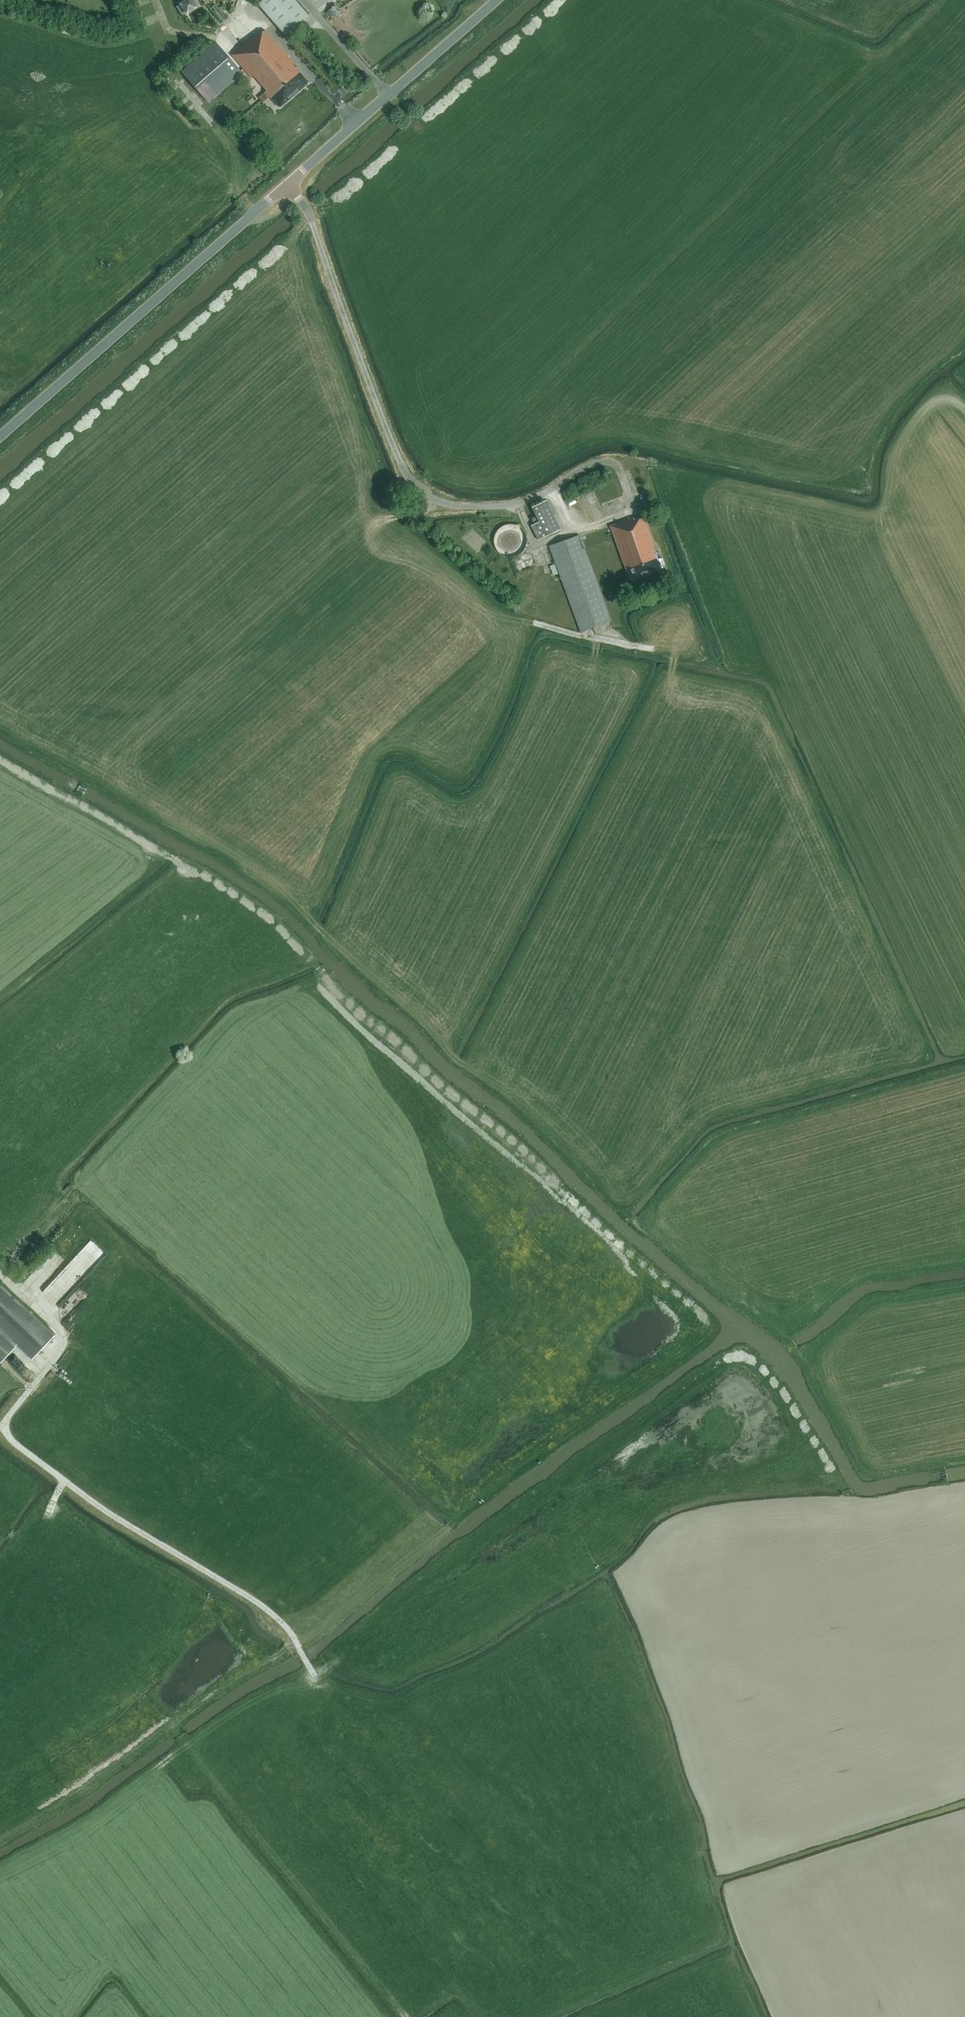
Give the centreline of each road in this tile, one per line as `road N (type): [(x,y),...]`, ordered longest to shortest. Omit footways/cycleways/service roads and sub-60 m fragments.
road 1 (tertiary): [(0,437),(497,0)]
road 2 (track): [(63,1480),(267,1609),(314,1674)]
road 3 (track): [(0,1275),(60,1332),(59,1356),(0,1428)]
road 4 (track): [(2,1425),(63,1480),(48,1514)]

